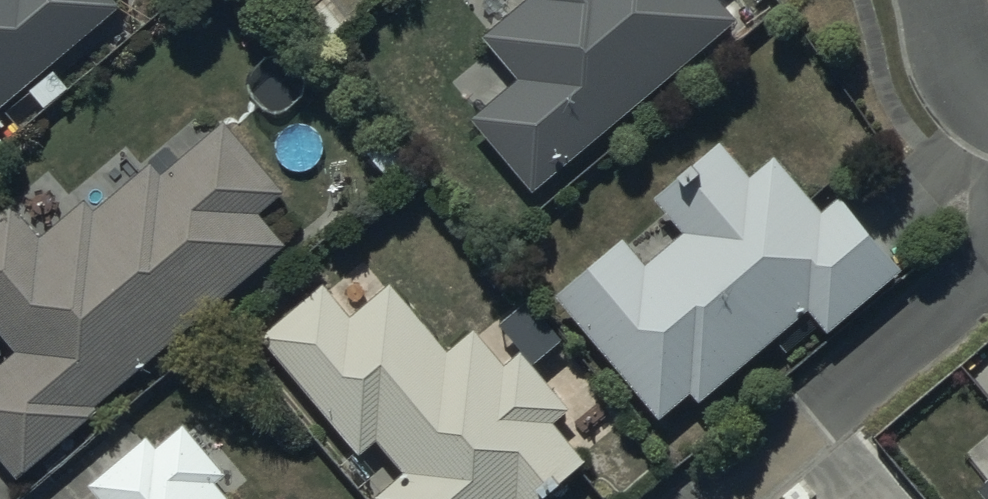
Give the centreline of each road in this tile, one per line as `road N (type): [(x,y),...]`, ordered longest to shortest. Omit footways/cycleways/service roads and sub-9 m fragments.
road 1 (residential): [(721,498),(987,271)]

